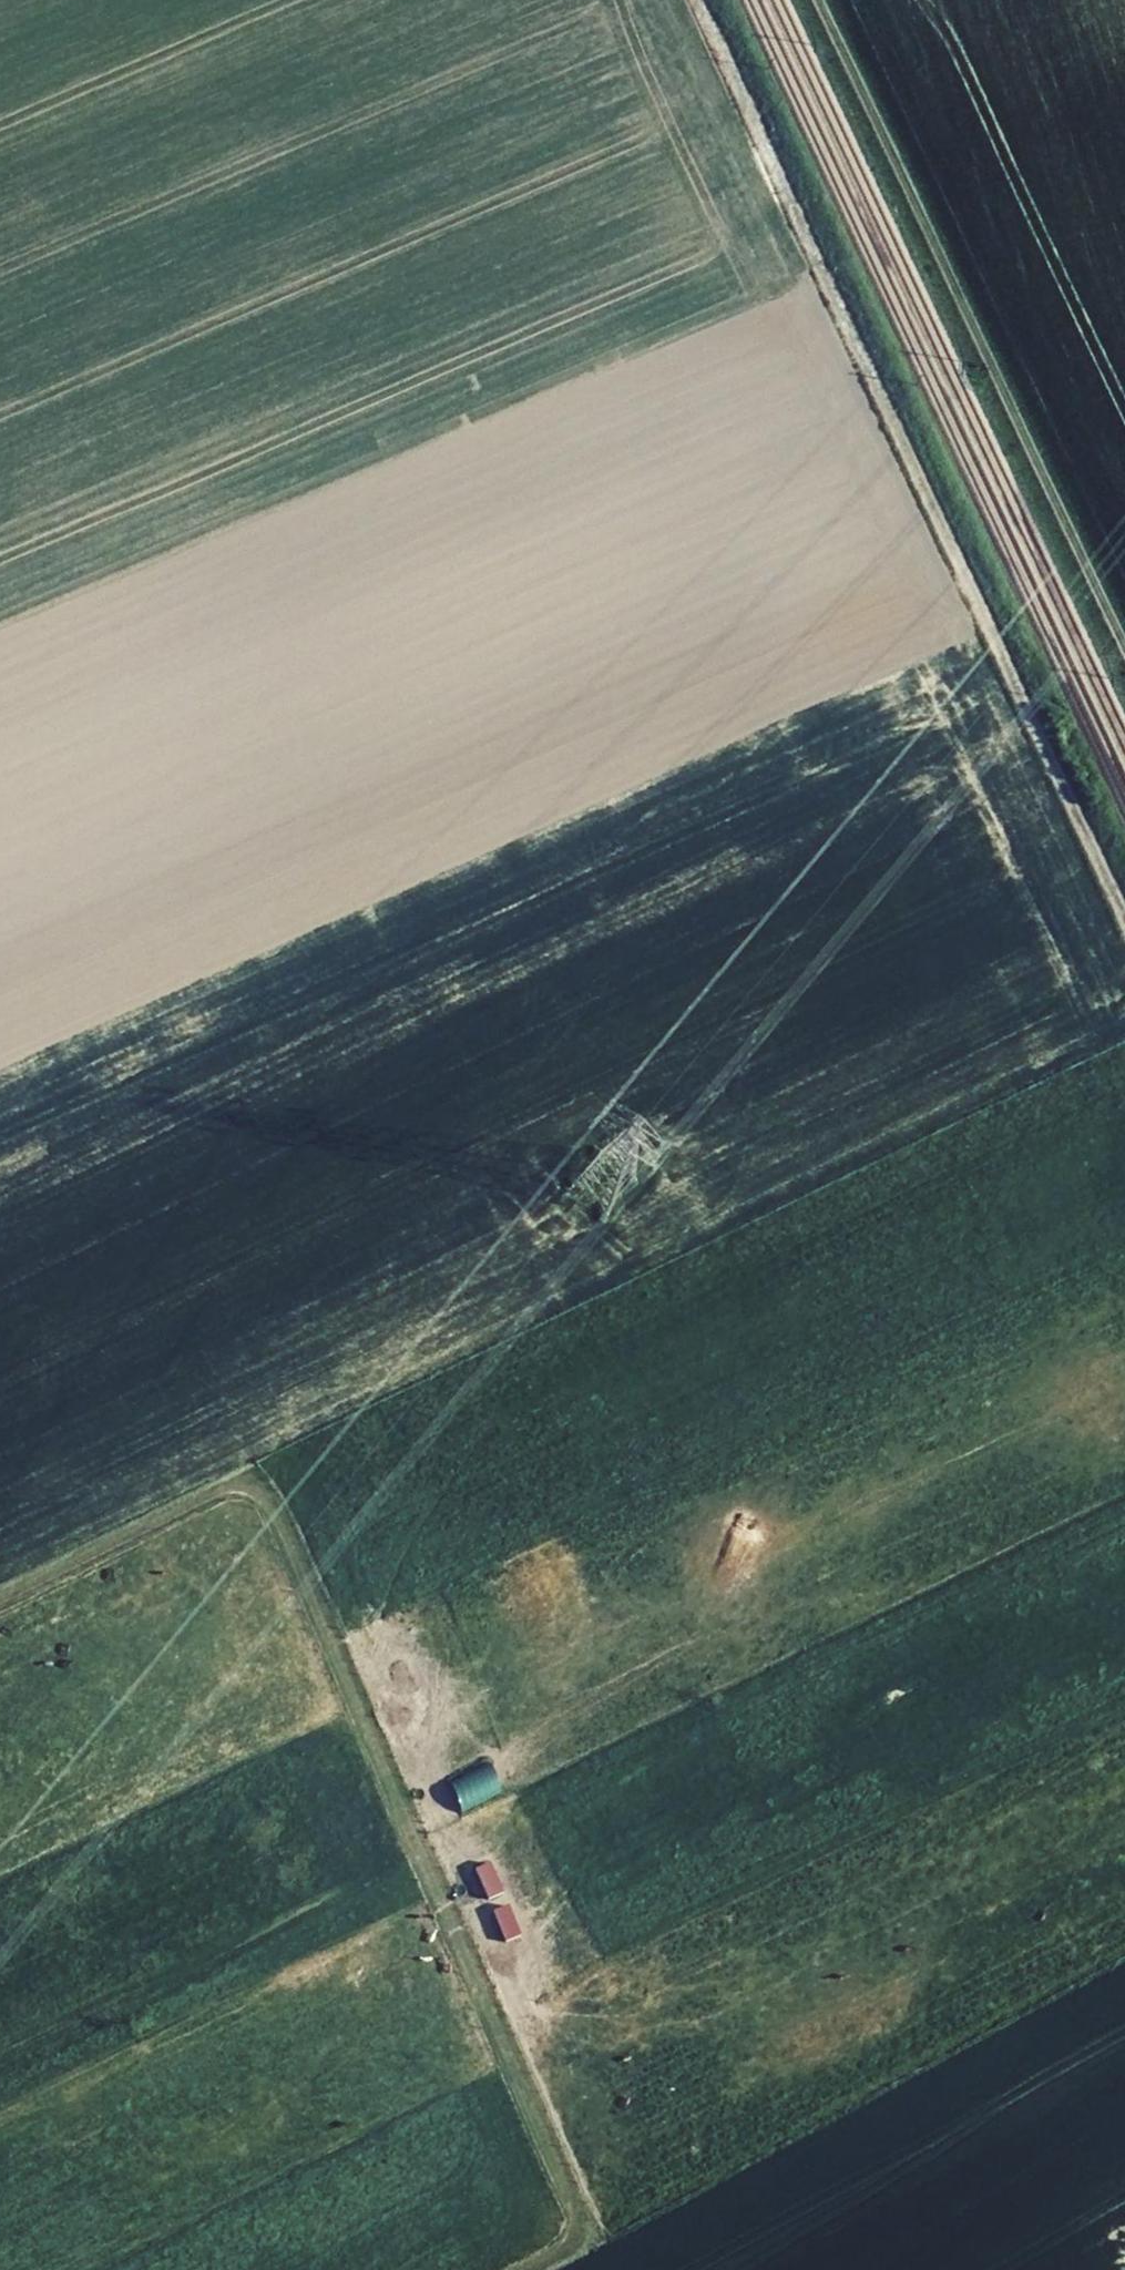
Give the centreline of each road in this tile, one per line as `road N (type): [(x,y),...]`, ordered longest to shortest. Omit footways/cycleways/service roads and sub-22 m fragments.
road 1 (track): [(816,0),(1124,653)]
road 2 (track): [(824,274),(1124,916)]

